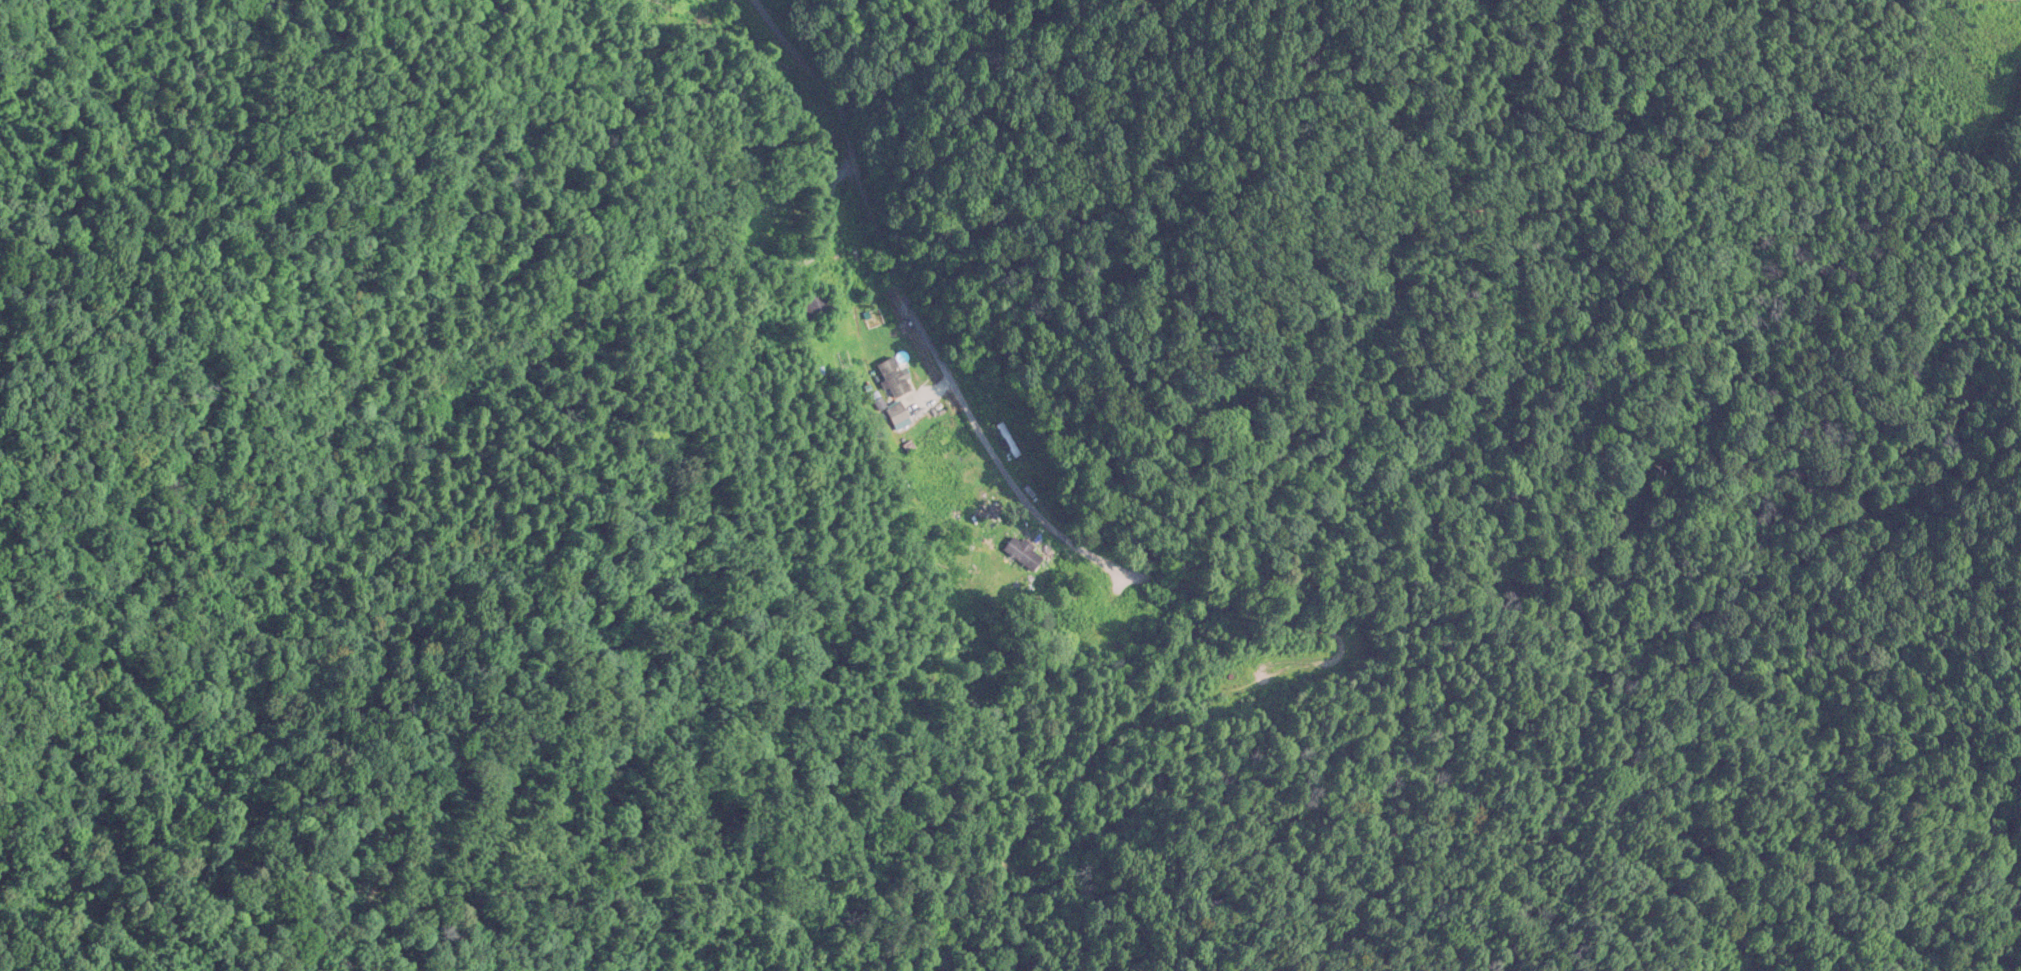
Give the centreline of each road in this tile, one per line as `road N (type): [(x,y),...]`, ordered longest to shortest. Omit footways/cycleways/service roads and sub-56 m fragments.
road 1 (residential): [(1150,599),(1231,643),(1155,710),(1102,806),(992,943),(1148,825),(1184,809),(1275,813),(1338,777),(1545,835),(1657,957),(1767,960),(1871,951),(1916,970)]
road 2 (residential): [(1150,599),(1032,555),(929,436),(849,187),(762,63),(736,0)]
road 3 (residential): [(2020,98),(1911,0)]

